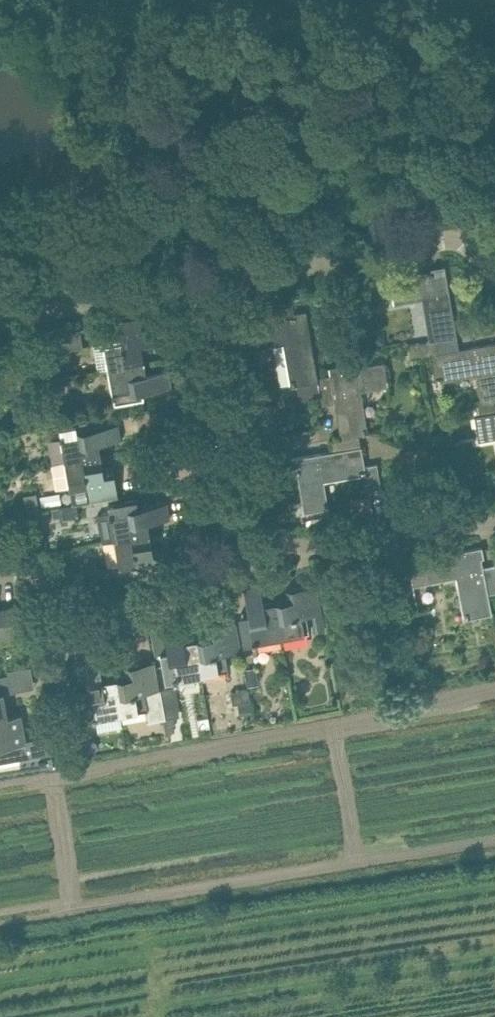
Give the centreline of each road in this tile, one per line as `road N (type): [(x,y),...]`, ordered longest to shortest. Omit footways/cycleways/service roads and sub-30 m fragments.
road 1 (residential): [(494,273),(454,240),(199,285)]
road 2 (residential): [(494,523),(364,551),(235,541)]
road 3 (residential): [(235,541),(221,494),(224,434),(199,285)]
road 4 (residential): [(199,285),(0,320)]
road 5 (residential): [(235,541),(124,628),(98,636),(69,625)]

